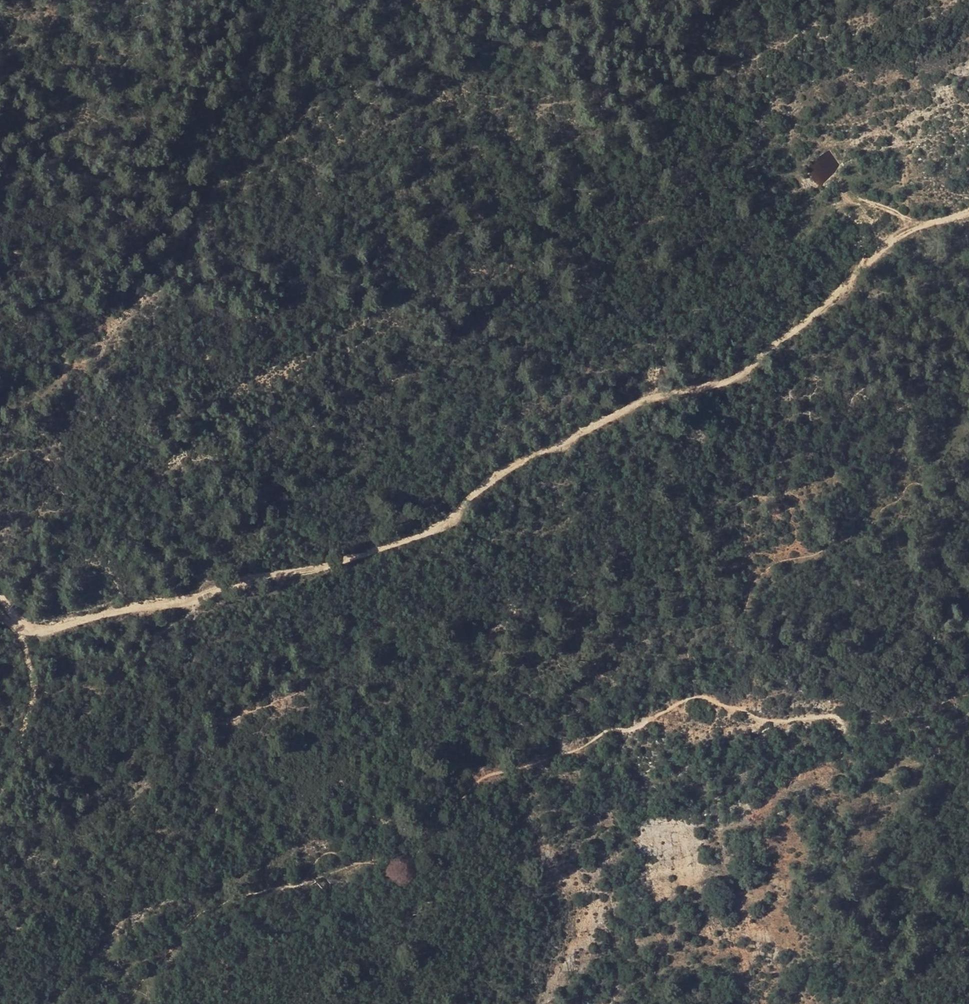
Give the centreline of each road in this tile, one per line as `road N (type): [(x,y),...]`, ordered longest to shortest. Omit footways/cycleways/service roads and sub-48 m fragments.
road 1 (track): [(0,808),(29,706),(33,666),(24,627),(340,567),(412,539),(537,449),(639,397),(701,388),(748,369),(913,227),(968,216)]

